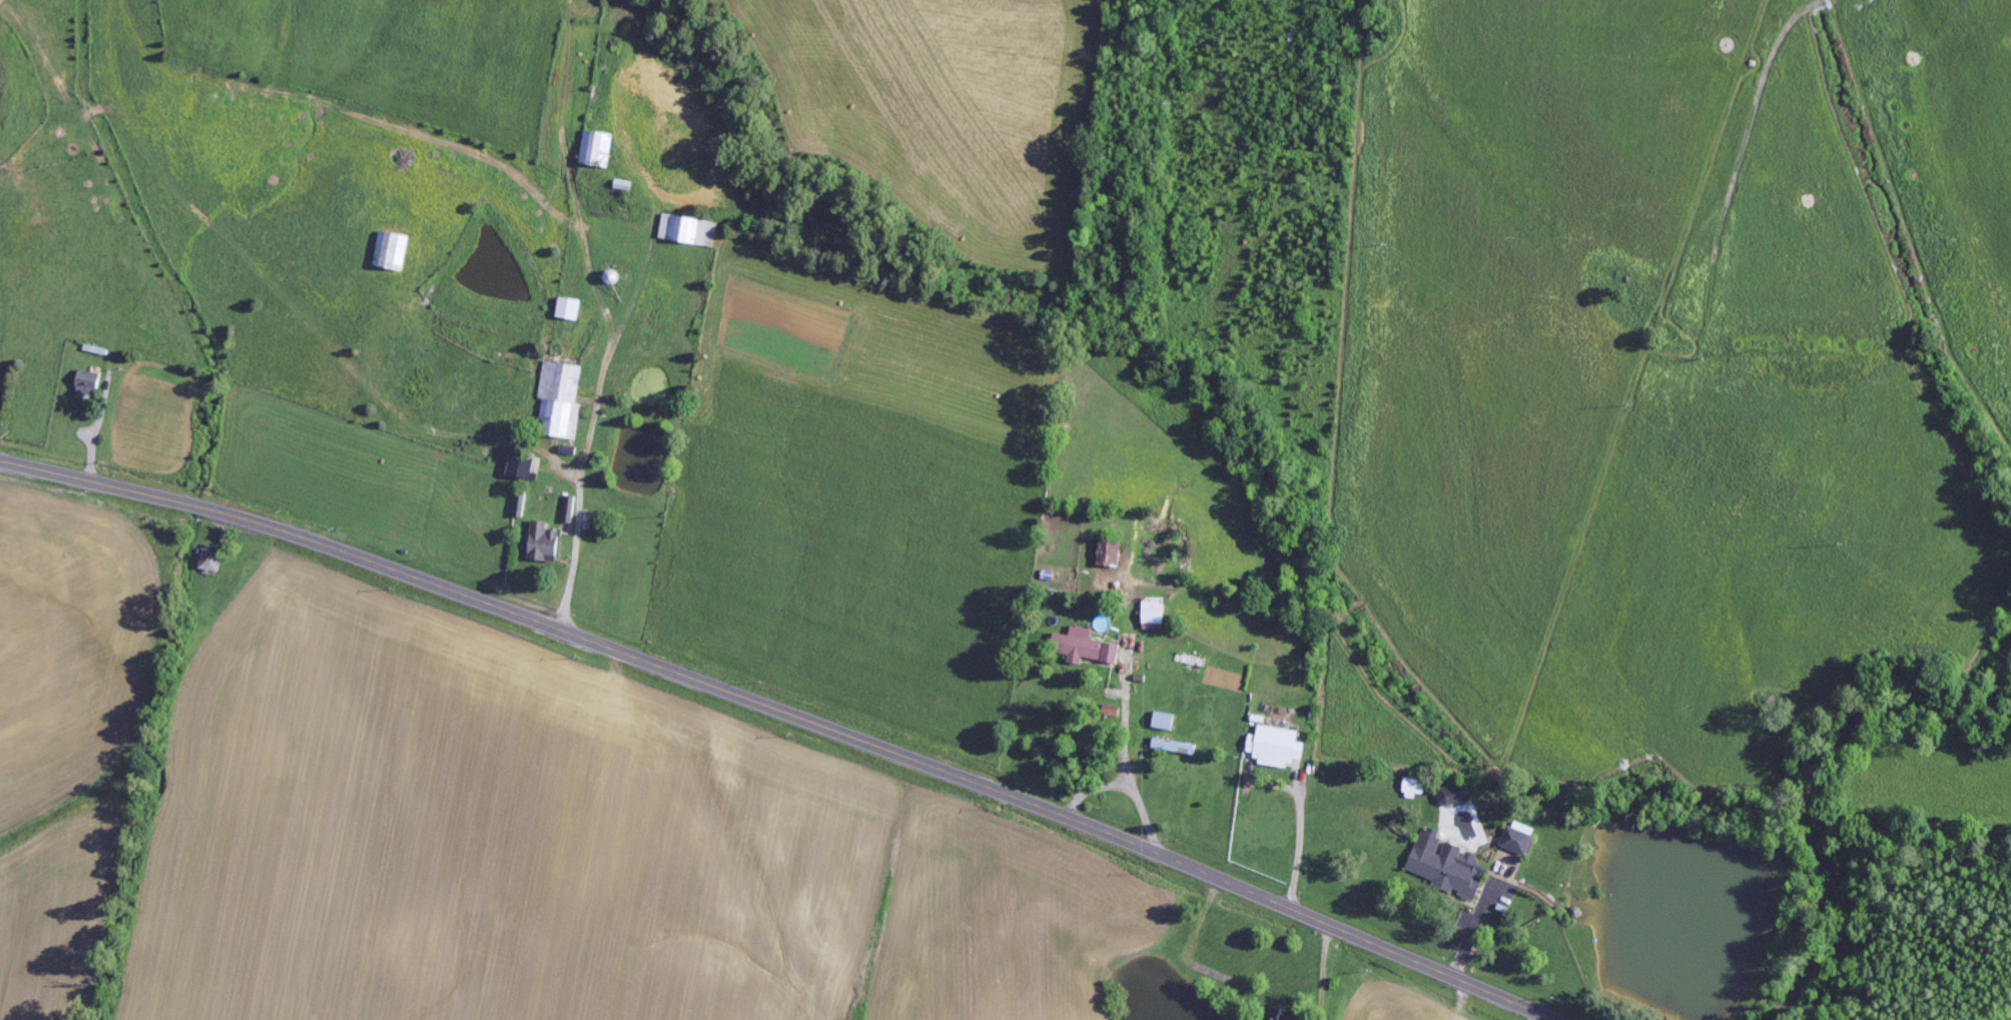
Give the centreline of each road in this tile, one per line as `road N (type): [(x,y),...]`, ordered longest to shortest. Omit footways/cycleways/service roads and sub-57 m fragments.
road 1 (primary): [(1553,1019),(1044,810),(319,544),(0,462)]

